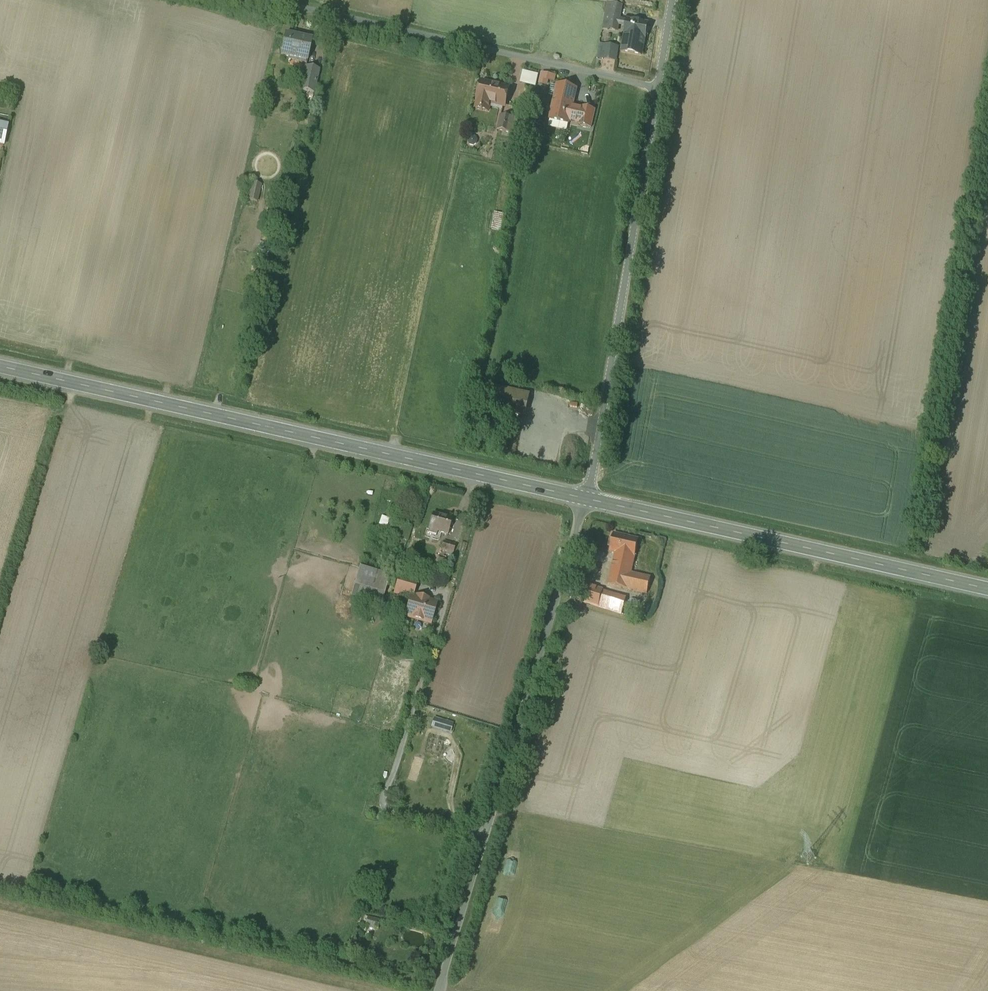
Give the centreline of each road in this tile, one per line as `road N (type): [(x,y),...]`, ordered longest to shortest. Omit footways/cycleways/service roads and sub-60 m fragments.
road 1 (secondary): [(0,368),(588,500)]
road 2 (unclassified): [(588,500),(440,990)]
road 3 (unclassified): [(656,87),(588,500)]
road 4 (secondary): [(588,500),(987,590)]
road 5 (unclassified): [(259,0),(656,87)]

